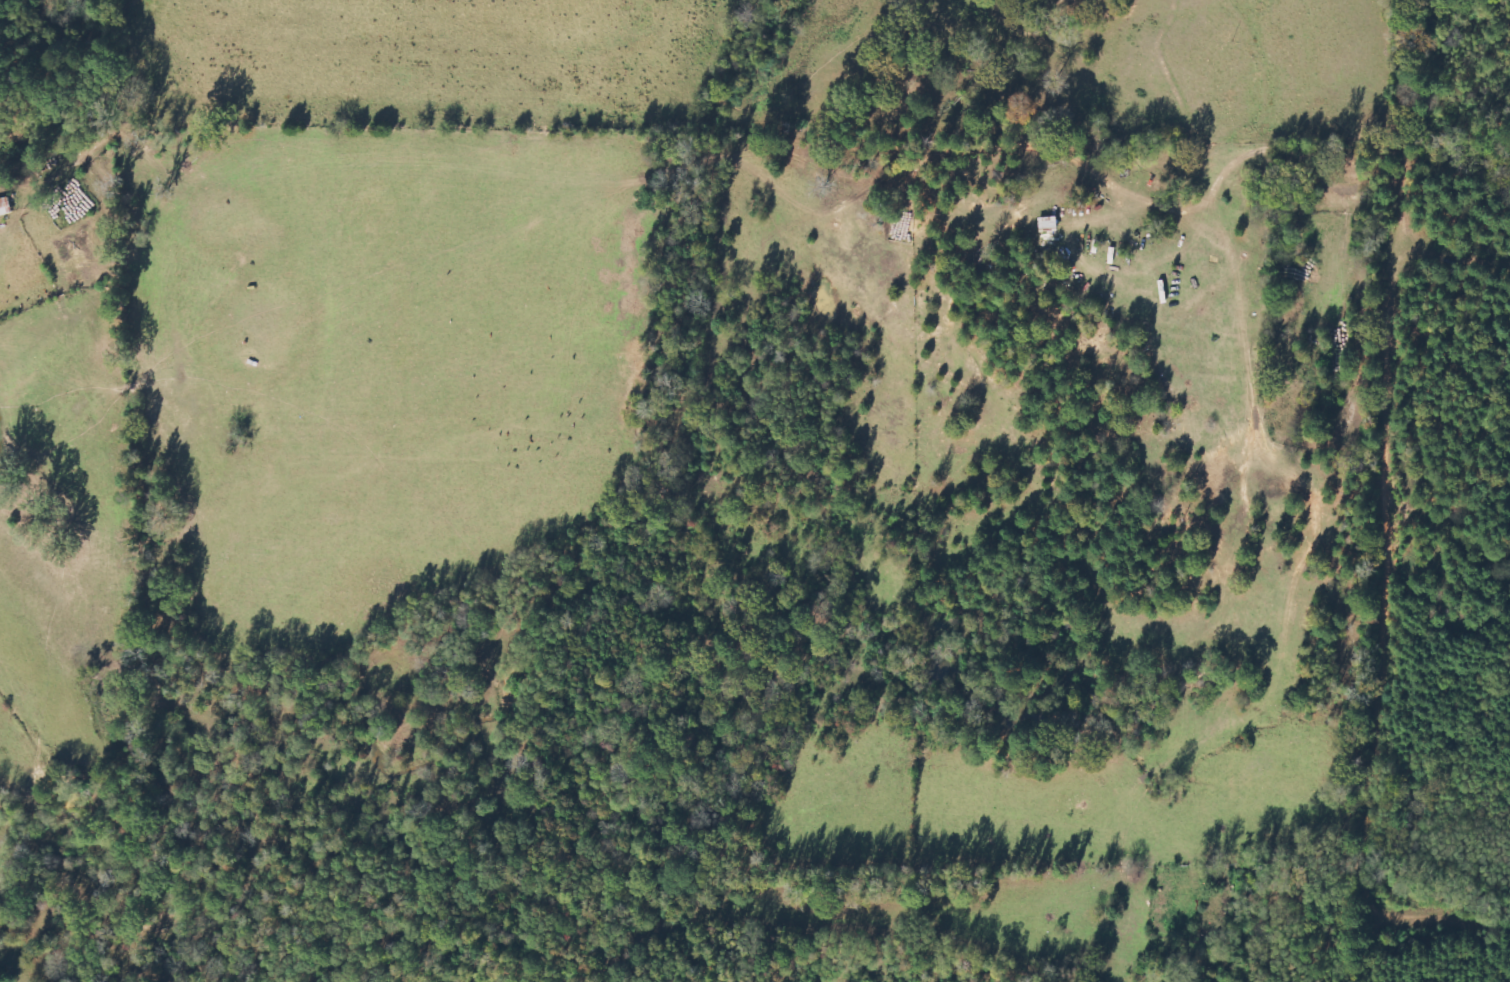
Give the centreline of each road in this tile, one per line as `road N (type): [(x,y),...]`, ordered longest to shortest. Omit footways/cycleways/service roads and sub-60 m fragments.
road 1 (residential): [(1414,0),(1411,149)]

